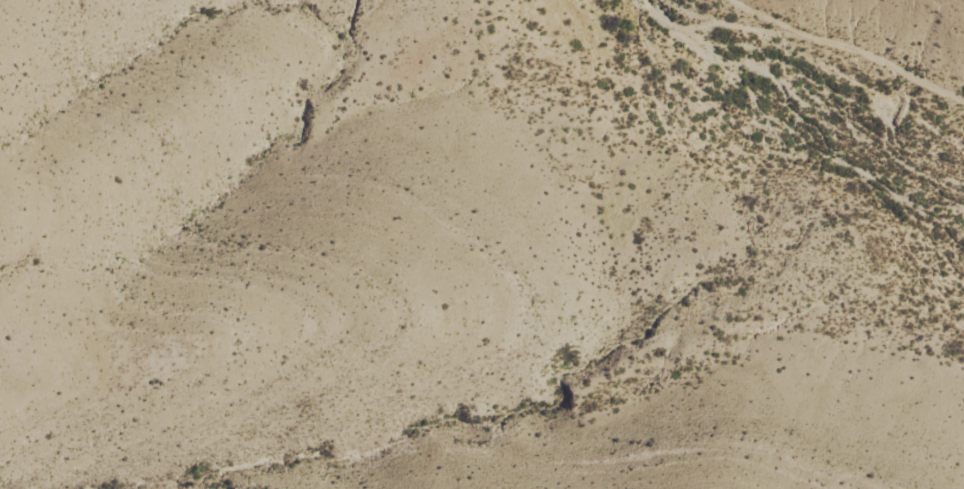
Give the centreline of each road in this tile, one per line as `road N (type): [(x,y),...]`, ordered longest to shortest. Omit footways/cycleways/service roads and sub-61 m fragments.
road 1 (residential): [(690,0),(775,43),(963,101)]

